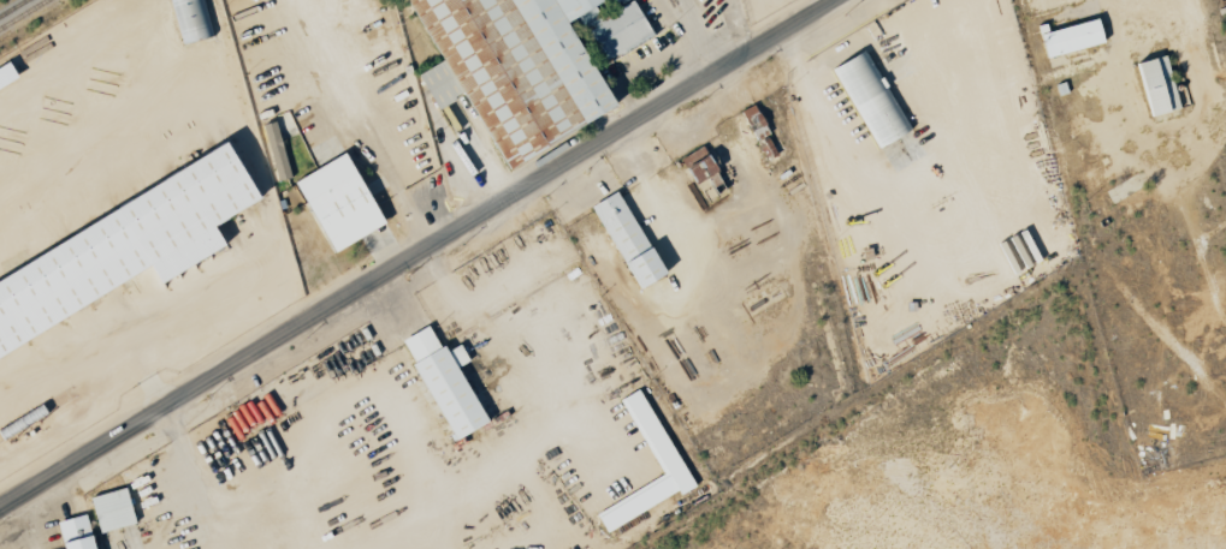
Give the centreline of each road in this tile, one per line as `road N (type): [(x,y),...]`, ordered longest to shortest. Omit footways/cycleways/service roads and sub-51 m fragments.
road 1 (tertiary): [(0,505),(831,0)]

